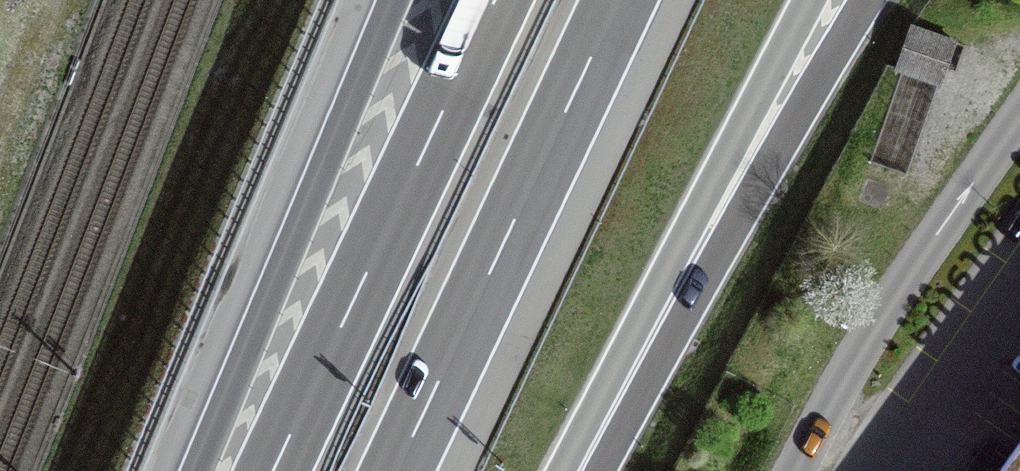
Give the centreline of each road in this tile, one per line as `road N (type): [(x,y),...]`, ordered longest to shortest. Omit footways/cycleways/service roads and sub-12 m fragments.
road 1 (motorway): [(396,470),(618,0)]
road 2 (motorway): [(495,0),(273,470)]
road 3 (motorway): [(395,0),(198,470)]
road 4 (motorway): [(710,228),(868,0)]
road 5 (motorway): [(582,470),(710,228)]
road 6 (motorway): [(710,228),(809,0)]

